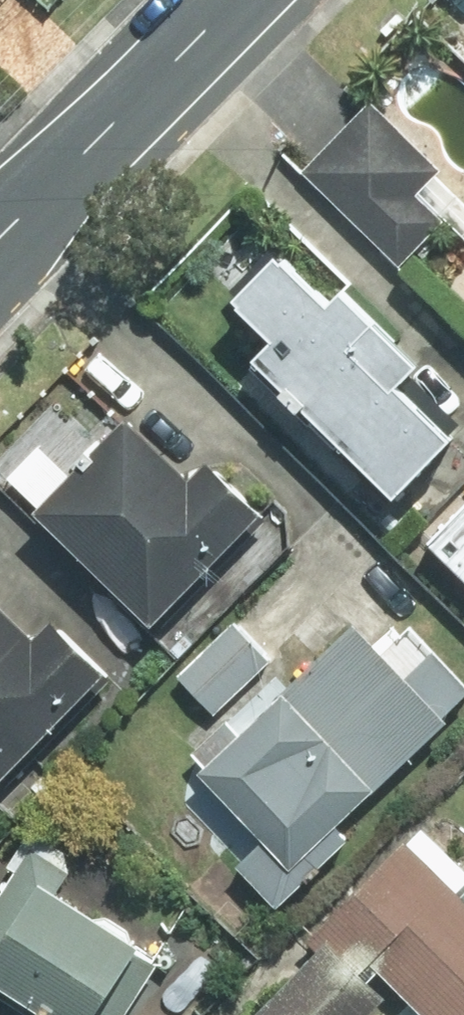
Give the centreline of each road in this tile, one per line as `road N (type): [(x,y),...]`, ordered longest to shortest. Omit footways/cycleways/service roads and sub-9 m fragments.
road 1 (tertiary): [(0,234),(230,0)]

